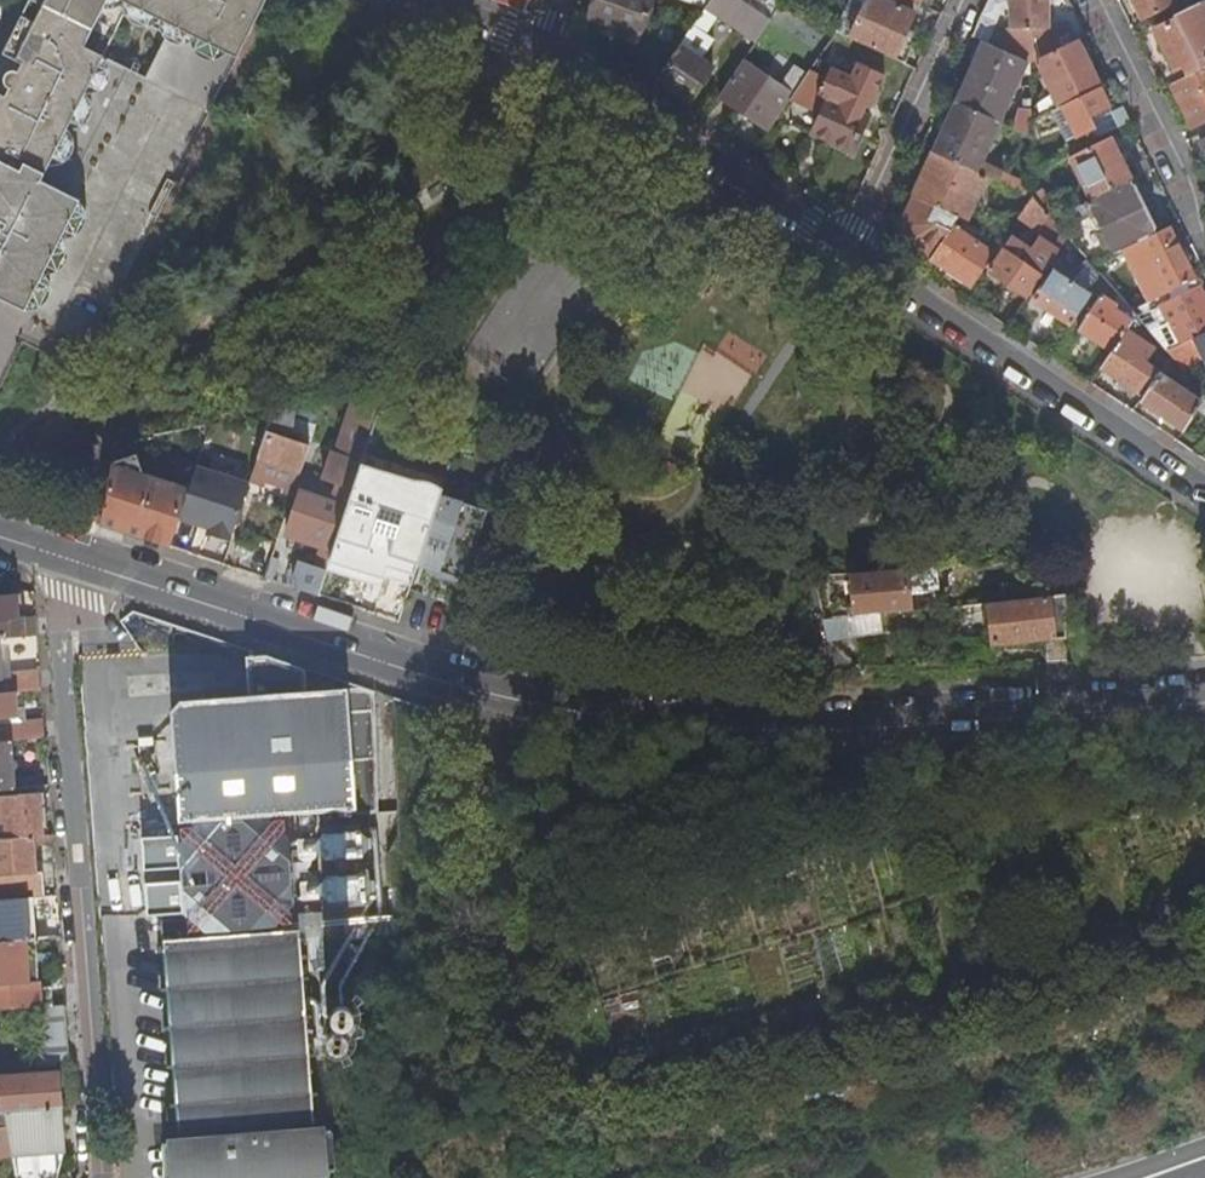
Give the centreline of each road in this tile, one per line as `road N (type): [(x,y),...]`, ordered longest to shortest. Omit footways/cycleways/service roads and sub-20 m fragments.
road 1 (residential): [(64,557),(417,666),(548,696),(677,711),(811,713),(1204,688)]
road 2 (residential): [(64,557),(103,1177)]
road 3 (residential): [(846,252),(1204,494)]
road 4 (residential): [(543,53),(846,252)]
road 5 (residential): [(964,0),(846,252)]
road 6 (residential): [(1204,249),(1089,0)]
road 7 (residential): [(415,0),(543,53)]

